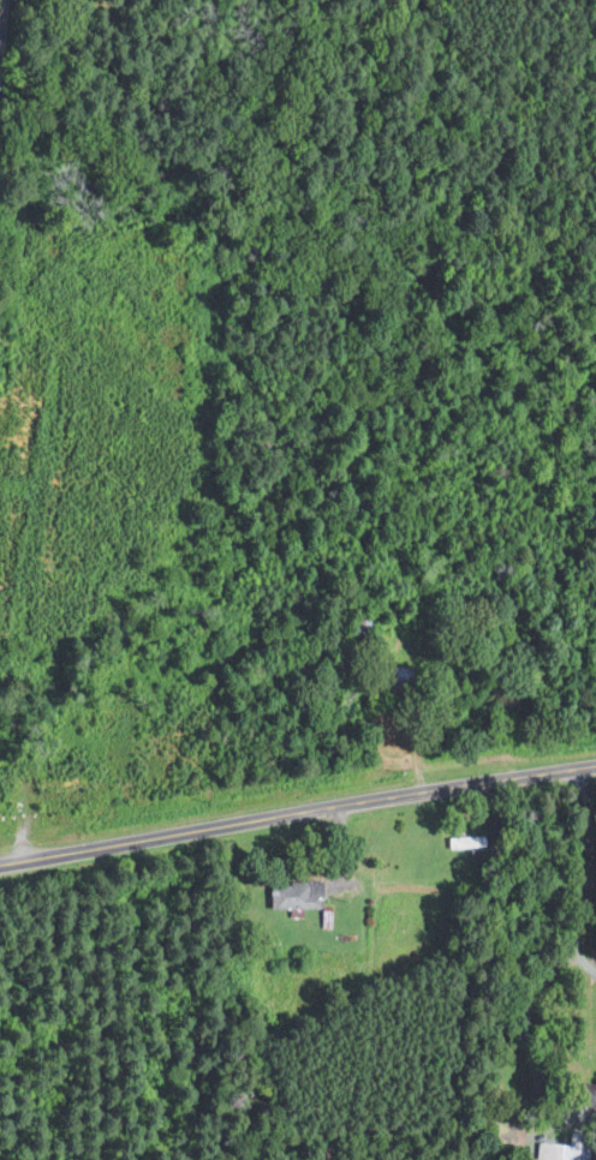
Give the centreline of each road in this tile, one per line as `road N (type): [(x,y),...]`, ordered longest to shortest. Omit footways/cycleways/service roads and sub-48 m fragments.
road 1 (tertiary): [(79,851),(302,807),(595,763)]

